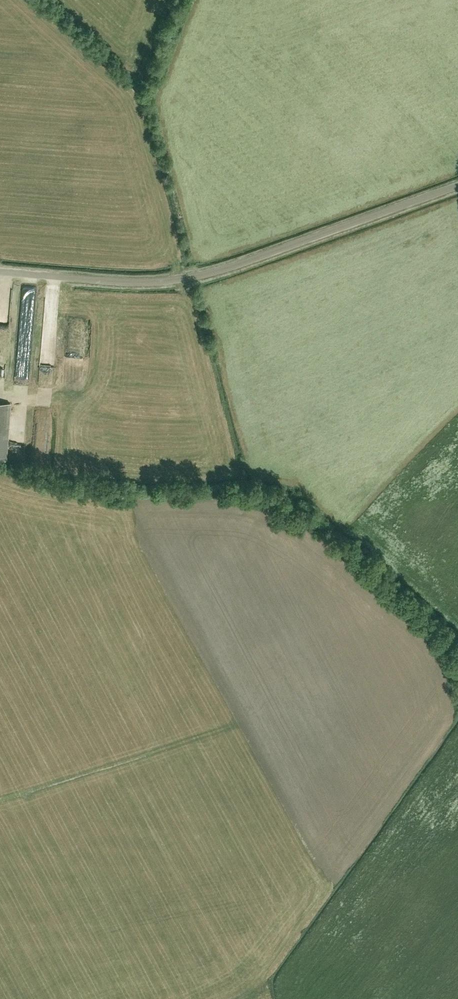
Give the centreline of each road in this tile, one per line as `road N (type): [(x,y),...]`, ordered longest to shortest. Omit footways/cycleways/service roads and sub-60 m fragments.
road 1 (unclassified): [(0,271),(141,281),(199,275),(457,185)]

